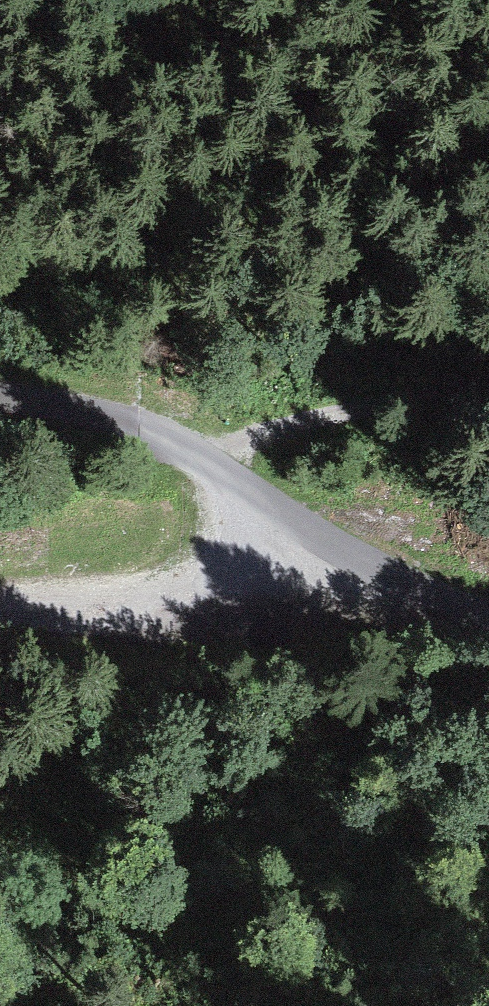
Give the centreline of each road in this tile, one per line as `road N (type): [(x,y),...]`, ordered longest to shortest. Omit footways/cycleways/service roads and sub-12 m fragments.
road 1 (unclassified): [(0,393),(120,418),(212,449),(340,543),(488,606)]
road 2 (track): [(340,543),(249,587),(137,609),(0,607)]
road 3 (track): [(212,449),(488,379)]

